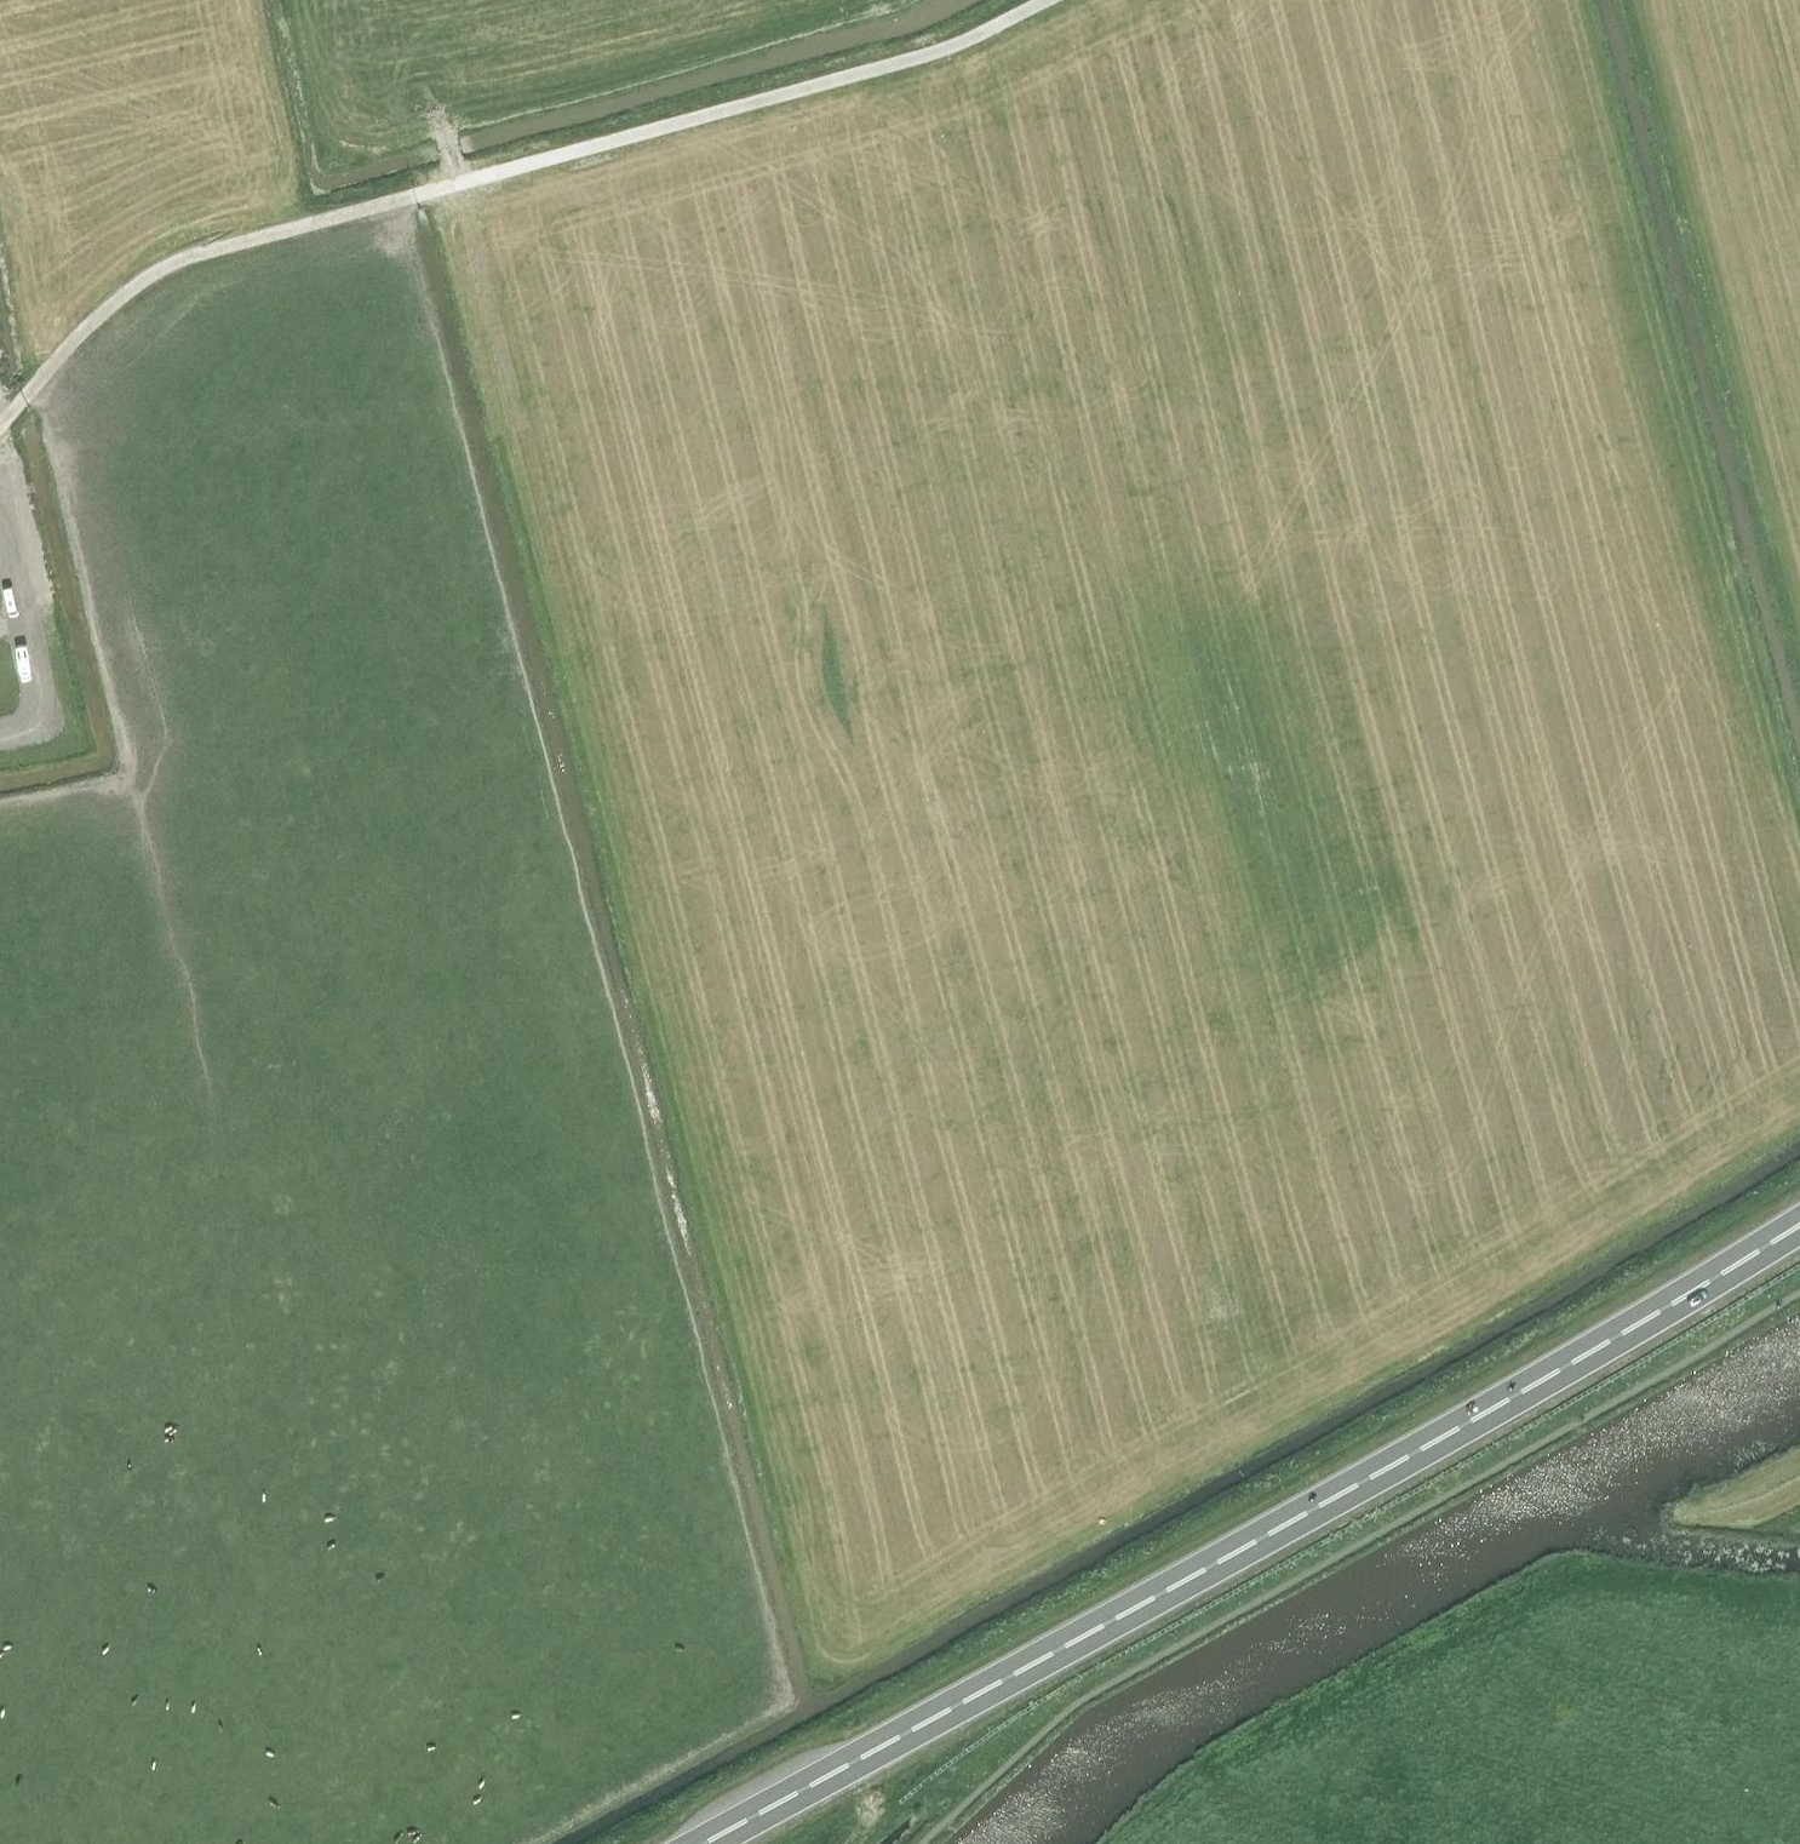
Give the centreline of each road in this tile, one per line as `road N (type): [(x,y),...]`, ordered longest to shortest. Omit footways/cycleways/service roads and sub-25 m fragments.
road 1 (trunk): [(705,1843),(1404,1459),(1799,1225)]

